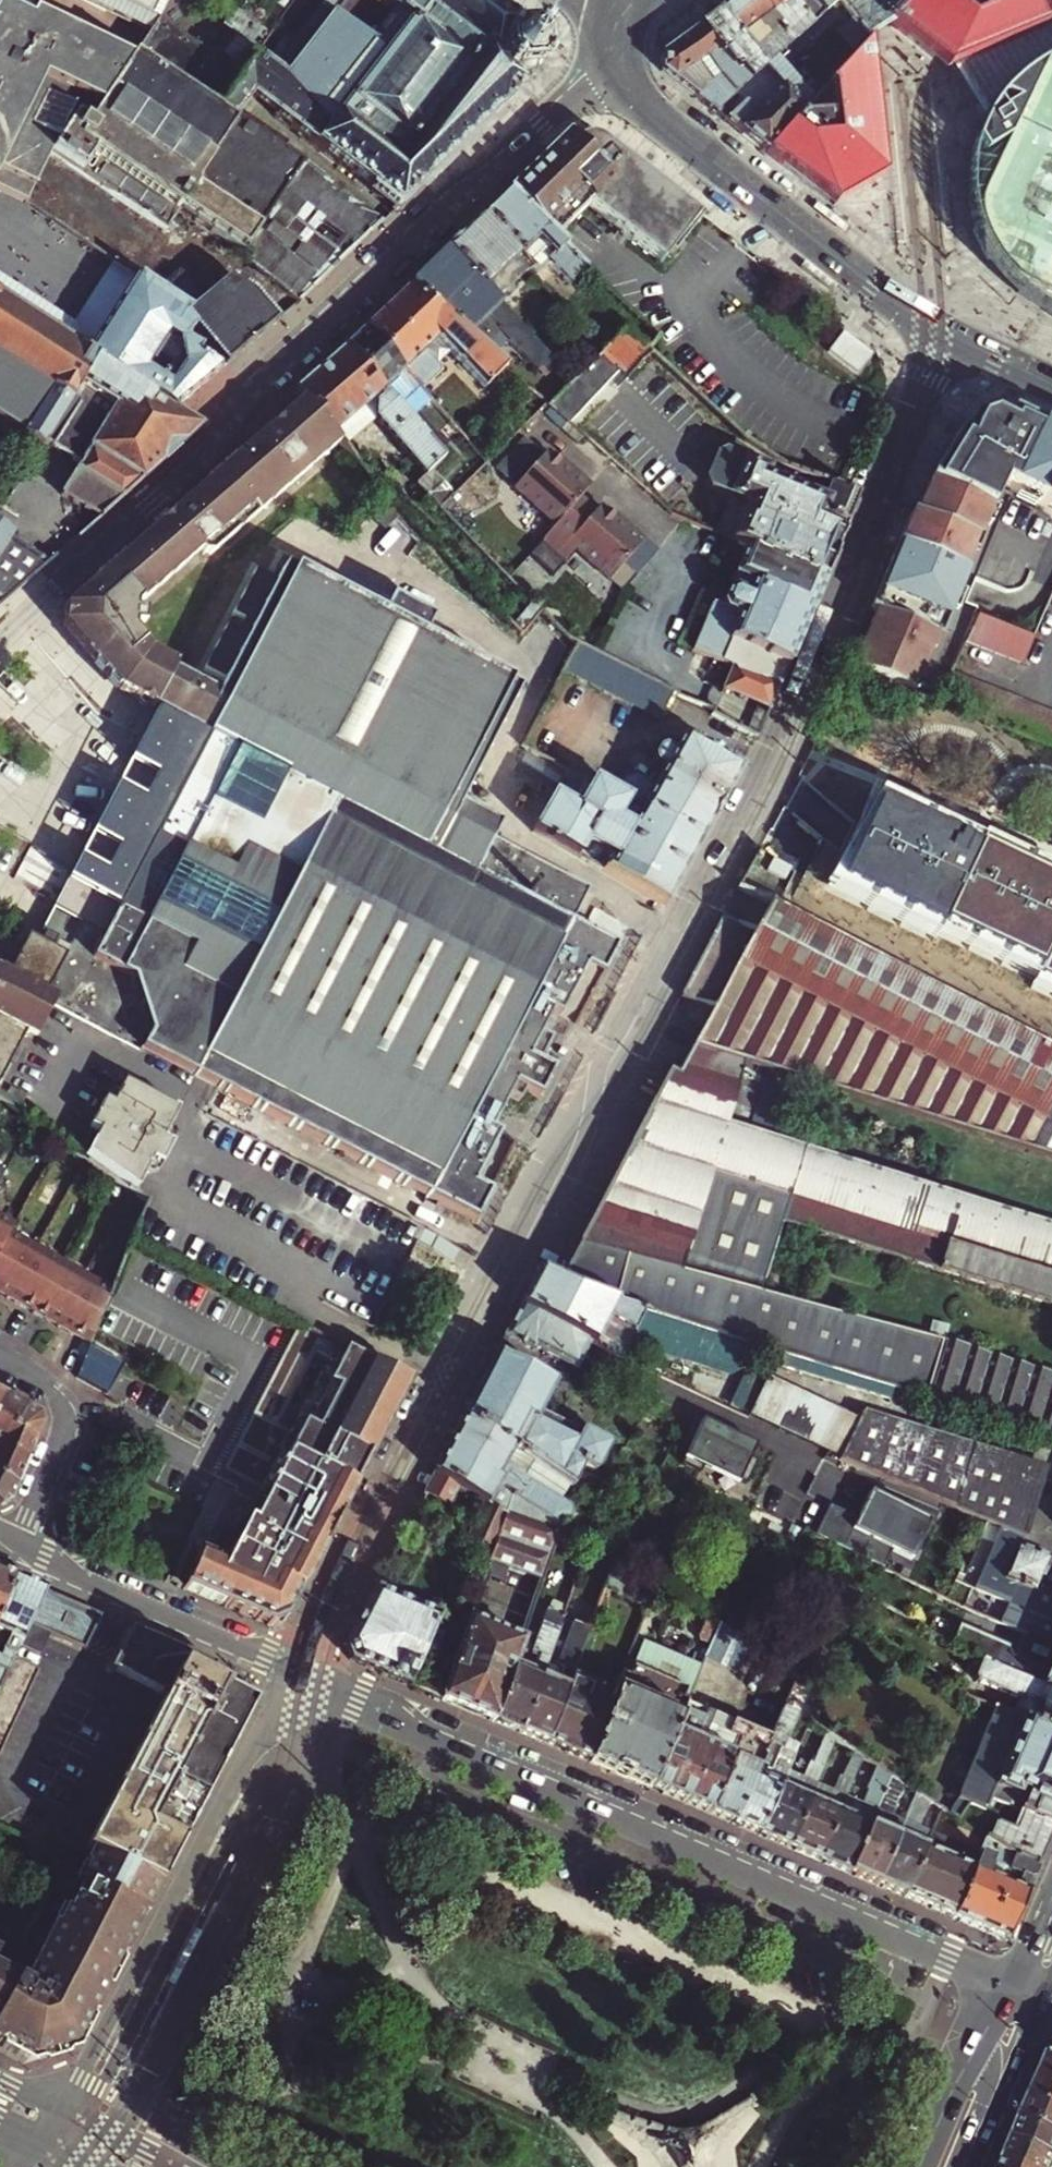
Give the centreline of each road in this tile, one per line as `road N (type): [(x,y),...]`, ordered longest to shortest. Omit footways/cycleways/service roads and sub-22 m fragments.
road 1 (residential): [(951,339),(873,493),(763,760),(605,1057),(577,1159),(393,1513),(295,1672)]
road 2 (tertiary): [(0,639),(198,462),(254,381),(435,211),(605,74)]
road 3 (secondary): [(970,1969),(342,1699)]
road 4 (secondary): [(250,1750),(61,2110)]
road 5 (secondary): [(951,339),(652,115)]
road 6 (residential): [(295,1672),(17,1540)]
road 7 (residential): [(0,1356),(40,1378),(67,1415),(17,1540)]
road 8 (primary): [(972,2166),(1028,2043),(1031,1992)]
road 9 (primary): [(992,2021),(921,2166)]
road 10 (secondary): [(962,2166),(992,2061),(992,2021)]
road 11 (secondary): [(176,2166),(61,2110)]

